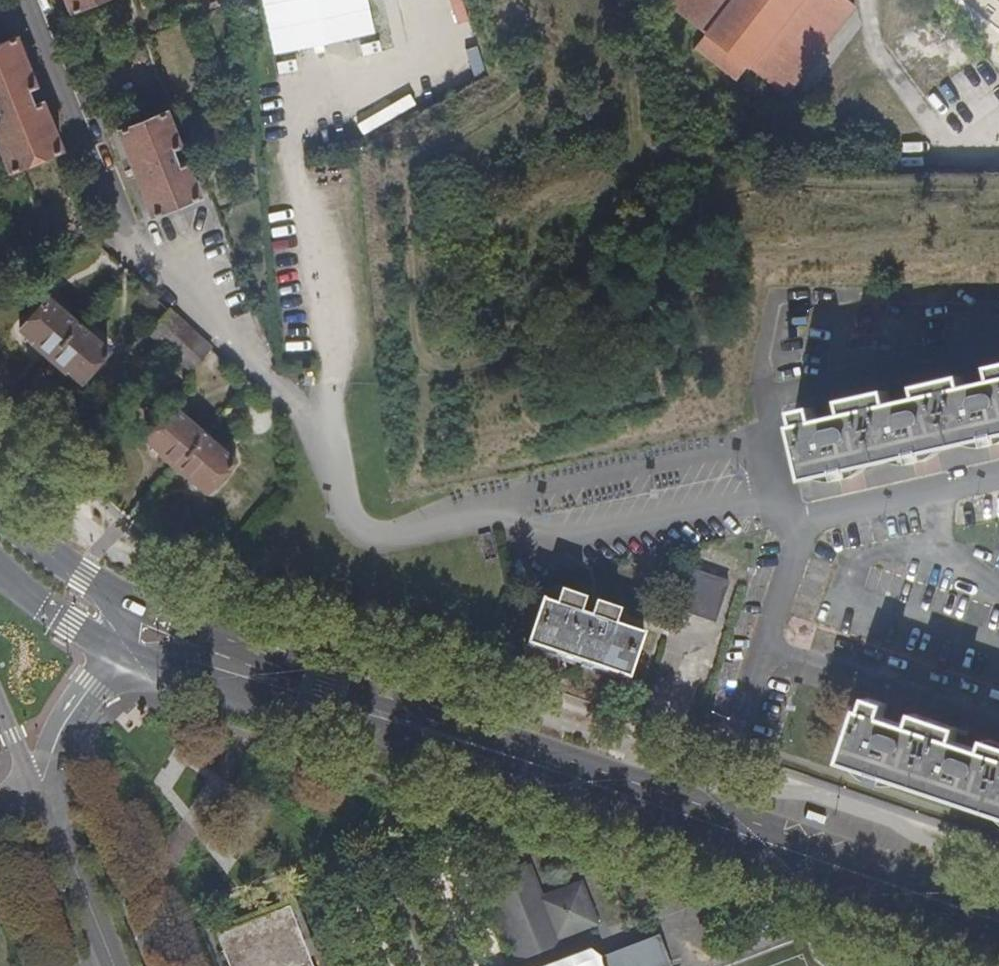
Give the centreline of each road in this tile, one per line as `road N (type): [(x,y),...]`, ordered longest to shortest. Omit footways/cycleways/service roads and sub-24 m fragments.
road 1 (primary): [(110,650),(706,823)]
road 2 (primary): [(706,823),(137,606)]
road 3 (primary): [(998,923),(706,823)]
road 4 (tertiary): [(39,791),(114,965)]
road 5 (primary): [(137,606),(0,519)]
road 6 (tertiary): [(110,650),(67,722),(39,791)]
road 7 (primary): [(0,568),(110,650)]

